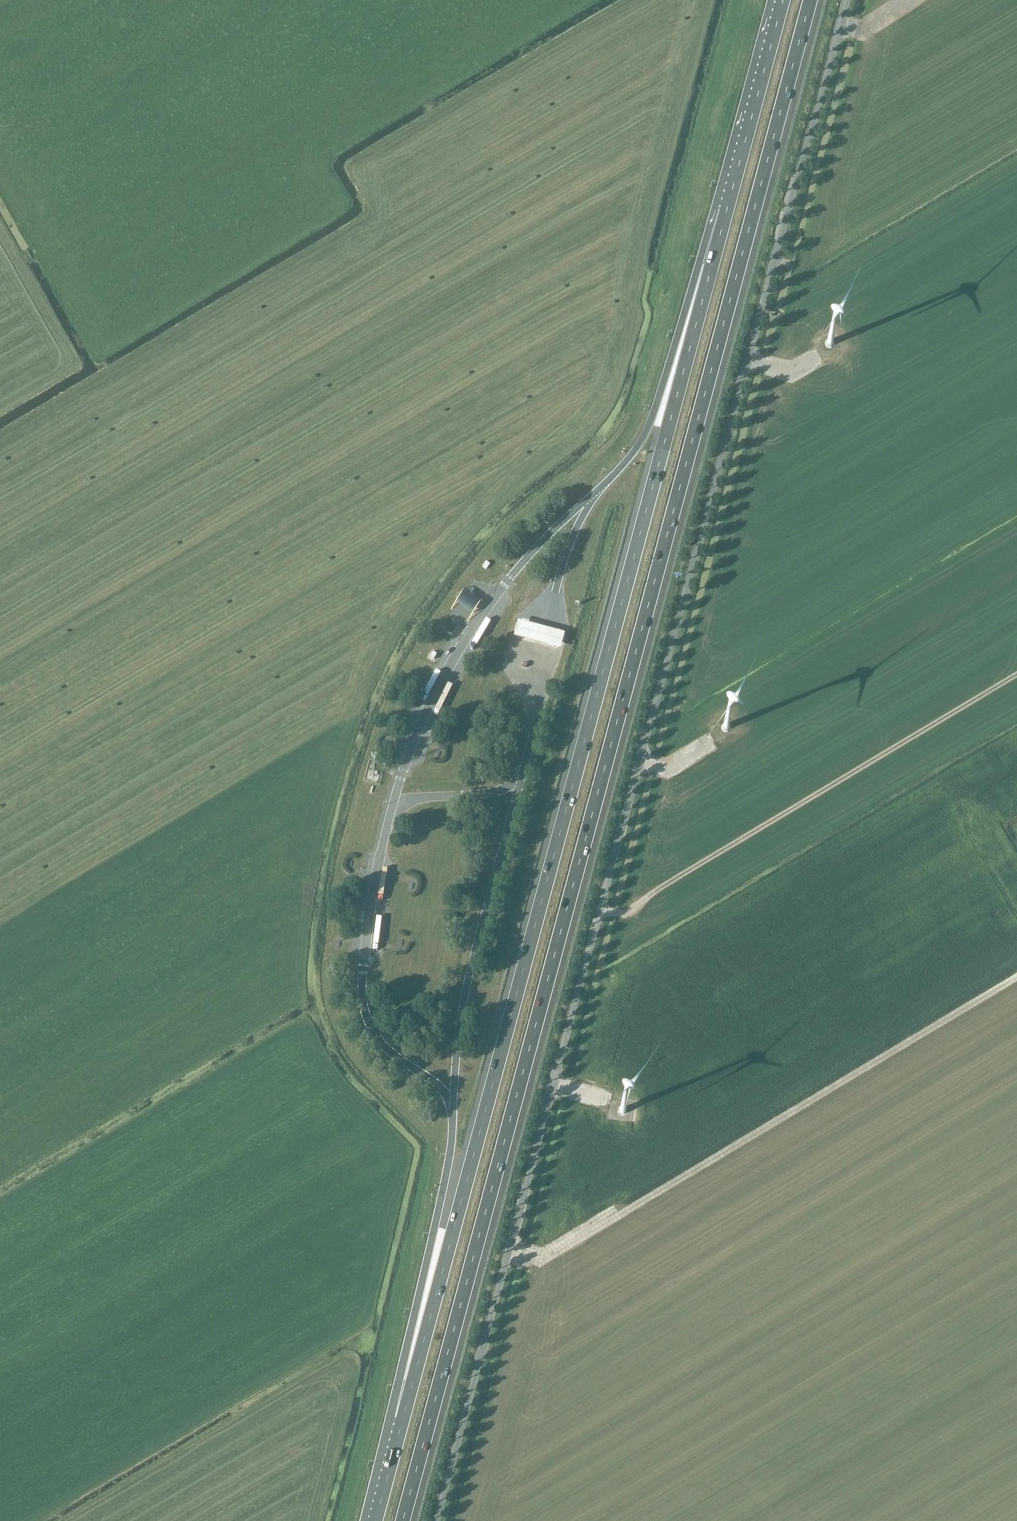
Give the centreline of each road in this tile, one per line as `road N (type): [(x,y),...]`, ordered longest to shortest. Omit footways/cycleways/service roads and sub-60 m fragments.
road 1 (unclassified): [(437,1520),(848,0)]
road 2 (motorway): [(403,1520),(810,0)]
road 3 (motorway): [(726,211),(403,1418)]
road 4 (track): [(601,911),(632,910),(1016,675)]
road 5 (motorway): [(726,211),(642,441),(595,495)]
road 6 (motorway): [(454,1111),(403,1418)]
road 7 (motorway): [(783,0),(726,211)]

